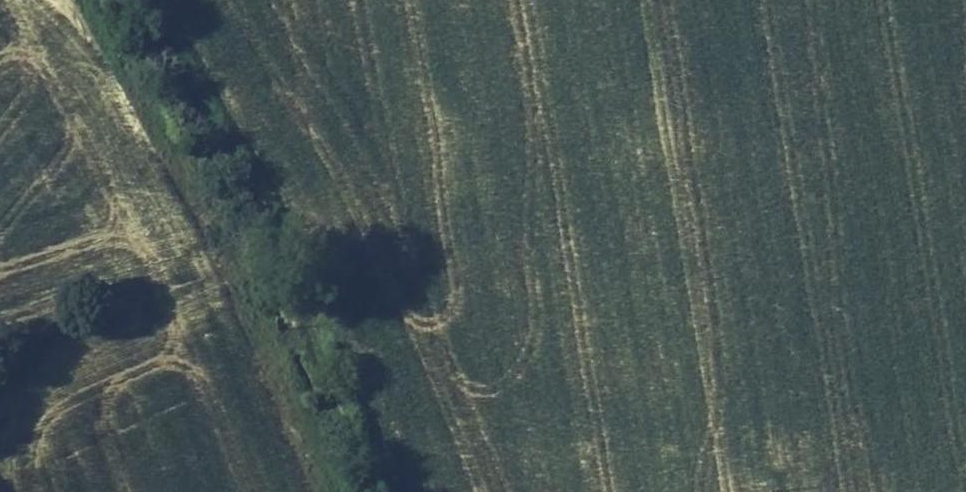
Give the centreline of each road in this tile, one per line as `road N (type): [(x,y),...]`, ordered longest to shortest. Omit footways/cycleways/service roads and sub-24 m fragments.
road 1 (track): [(138,0),(244,177),(384,491)]

